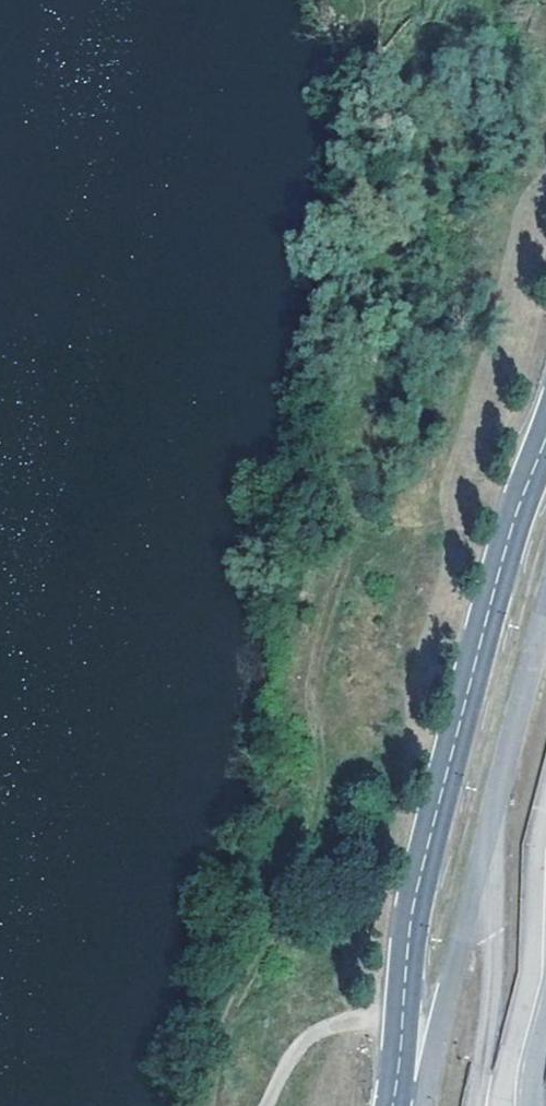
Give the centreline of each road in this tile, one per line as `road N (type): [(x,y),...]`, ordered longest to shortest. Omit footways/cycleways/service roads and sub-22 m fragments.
road 1 (track): [(485,0),(313,719),(307,841),(292,892),(229,1018),(217,1105)]
road 2 (tertiary): [(545,427),(500,567),(413,914),(394,1105)]
road 3 (track): [(403,1006),(302,1042),(267,1105)]

